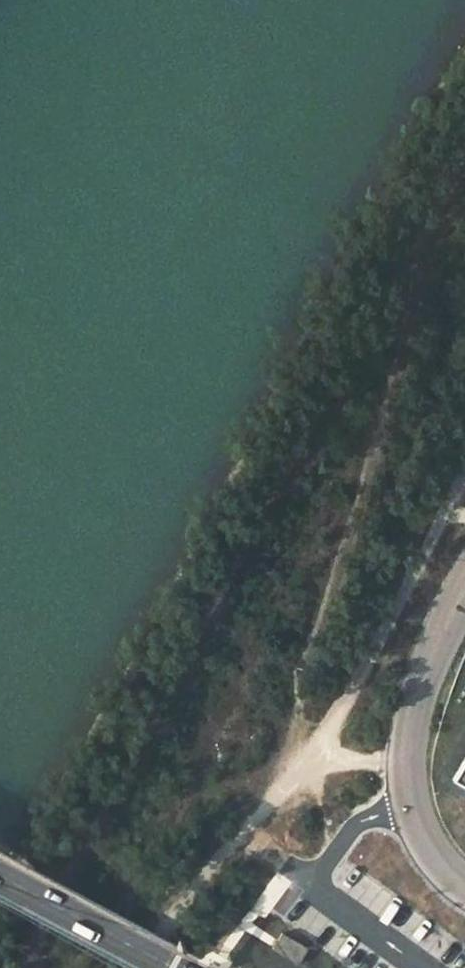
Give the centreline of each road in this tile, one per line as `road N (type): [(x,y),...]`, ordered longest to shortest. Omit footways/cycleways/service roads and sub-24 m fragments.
road 1 (track): [(22,967),(464,165)]
road 2 (track): [(404,763),(308,762),(294,731),(319,606),(437,219)]
road 3 (unclassified): [(464,887),(428,850),(404,763),(410,723),(464,588)]
road 4 (track): [(308,762),(464,475)]
road 5 (secondary): [(0,863),(177,967)]

